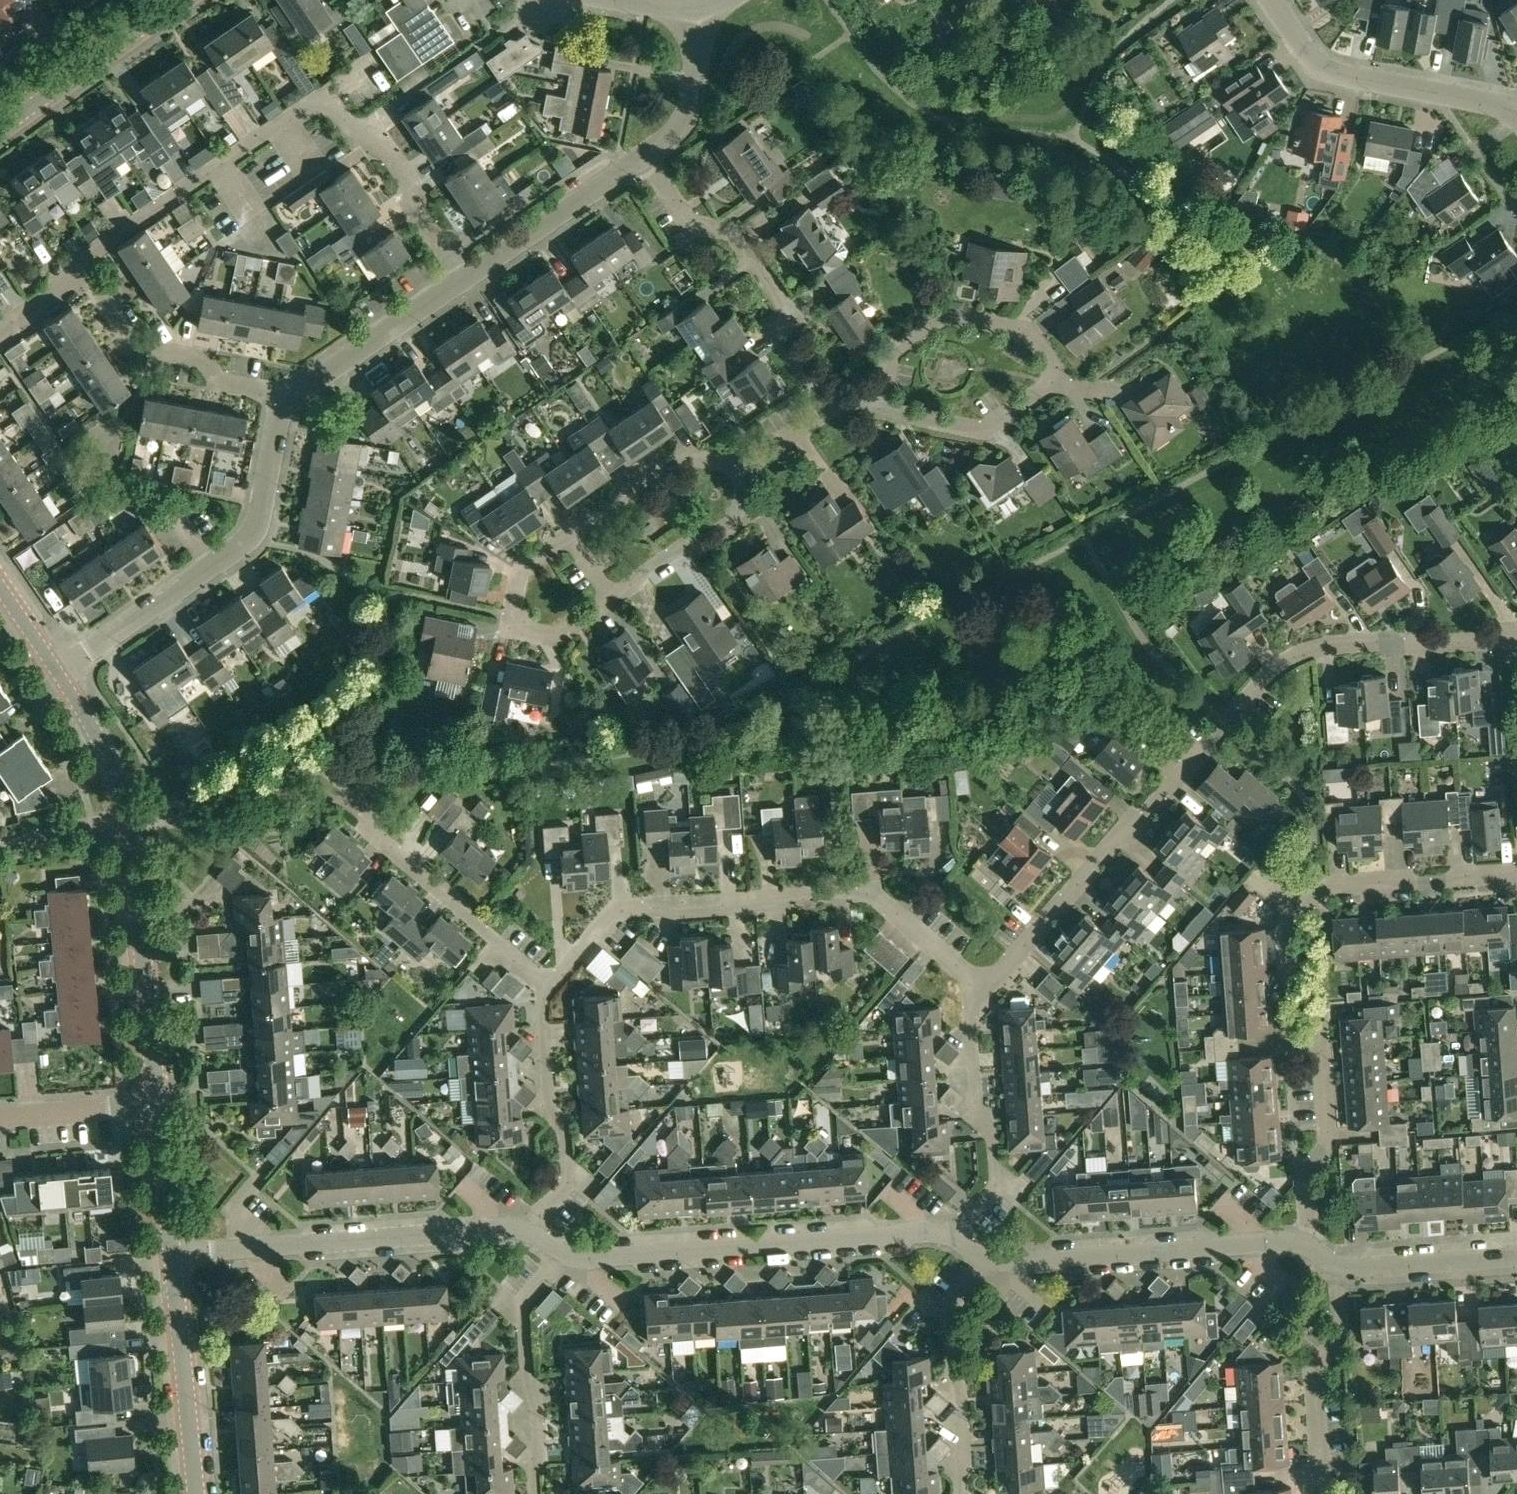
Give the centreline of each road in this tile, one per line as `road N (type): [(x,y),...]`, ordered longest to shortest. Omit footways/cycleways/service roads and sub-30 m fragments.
road 1 (residential): [(968,988),(989,986),(1122,831),(1146,816),(1236,706),(1286,662),(1336,643),(1516,639)]
road 2 (residential): [(1305,1245),(1305,1174),(1327,1145),(1318,1010),(1291,985),(1286,924),(1318,886),(1516,871)]
road 3 (residential): [(968,988),(967,975),(871,892),(617,909),(548,989)]
road 4 (tertiary): [(158,1104),(125,814),(105,750),(58,672)]
road 5 (residential): [(562,1254),(591,1259),(927,1232),(957,1239)]
road 6 (residential): [(879,409),(983,430),(1047,386),(1052,363),(1018,328),(946,314),(891,352)]
road 7 (residential): [(58,672),(252,536),(286,403)]
road 8 (residential): [(172,1254),(528,1233)]
road 9 (residential): [(830,408),(776,327),(792,316),(733,231),(688,222),(644,156)]
road 10 (residential): [(986,1258),(1008,1263),(1305,1245)]
road 11 (residential): [(85,272),(88,254),(326,93)]
road 12 (residential): [(1516,114),(1327,71),(1271,0)]
road 13 (residential): [(957,1239),(994,1188),(992,1132),(976,1109),(968,988)]
road 14 (residential): [(548,989),(541,996),(549,1113),(563,1127),(567,1182),(528,1233)]
road 15 (residential): [(286,403),(223,383),(202,358),(134,345),(85,272)]
road 16 (residential): [(548,989),(361,815)]
road 17 (residential): [(562,1254),(520,1305),(533,1397),(534,1493)]
road 18 (residential): [(960,1493),(960,1390),(946,1306),(986,1258)]
road 19 (tertiary): [(196,1493),(172,1254)]
road 20 (residential): [(463,280),(379,137),(353,131),(326,93)]
road 21 (residential): [(1338,1266),(1341,1335),(1315,1368),(1324,1493)]
road 22 (residential): [(570,535),(519,571),(513,606),(530,632),(555,637),(613,598)]
road 23 (tertiary): [(0,128),(181,0)]
road 24 (residential): [(463,280),(644,156)]
road 25 (residential): [(286,403),(463,280)]
road 26 (residential): [(613,598),(688,542),(706,541),(735,521),(745,466)]
road 27 (residential): [(745,466),(683,457),(570,535)]
road 28 (residential): [(1338,1266),(1516,1255)]
road 29 (residential): [(644,156),(688,116),(702,14)]
road 30 (residential): [(0,1118),(158,1104)]
road 31 (tertiary): [(172,1254),(158,1104)]

